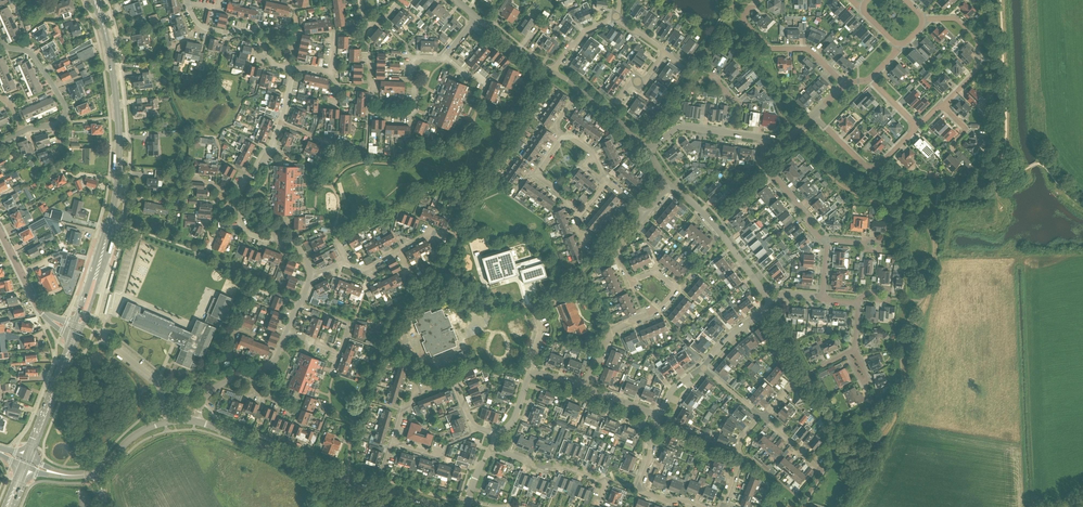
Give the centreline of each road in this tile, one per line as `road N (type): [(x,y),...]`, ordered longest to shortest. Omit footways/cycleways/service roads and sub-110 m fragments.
road 1 (secondary): [(76,331),(118,177),(107,41)]
road 2 (residential): [(446,54),(414,61),(416,109),(408,114),(374,110),(373,55)]
road 3 (residential): [(393,443),(415,393),(454,380),(473,427),(495,434)]
road 4 (secondary): [(350,479),(195,421)]
road 5 (residential): [(22,131),(56,124),(64,106),(31,54),(6,47),(0,36)]
road 6 (residential): [(846,84),(808,49),(773,48),(743,19),(756,0)]
road 7 (tertiary): [(769,299),(715,226),(671,186)]
road 8 (residential): [(923,19),(955,19),(977,39),(980,68),(943,107)]
road 9 (residential): [(919,126),(872,169),(814,117)]
road 10 (residential): [(656,415),(642,491),(704,506)]
road 11 (residential): [(600,503),(607,482),(494,448)]
road 12 (residential): [(585,387),(614,331),(678,289)]
road 13 (residential): [(678,289),(657,271),(632,281),(615,251),(647,214)]
road 14 (secondary): [(27,458),(76,331)]
road 15 (residential): [(286,67),(266,57),(252,32),(202,28),(188,0)]
road 16 (residential): [(76,331),(36,304),(0,233)]
road 17 (tertiary): [(650,150),(553,71)]
road 18 (residential): [(828,240),(764,165),(765,139)]
road 19 (residential): [(803,506),(823,470),(762,417)]

